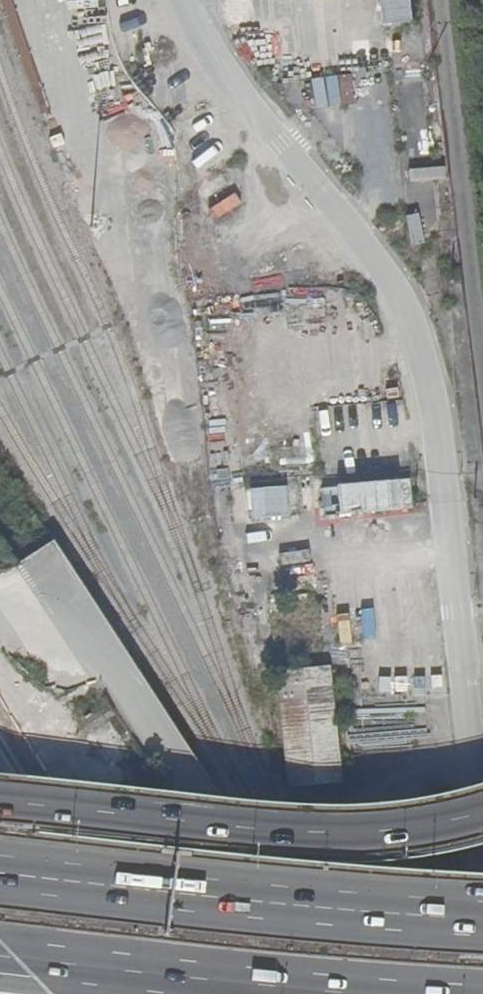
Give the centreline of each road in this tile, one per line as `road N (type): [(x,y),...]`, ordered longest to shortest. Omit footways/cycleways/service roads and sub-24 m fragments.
road 1 (motorway): [(482,819),(402,836),(326,840),(0,810)]
road 2 (trunk): [(482,923),(0,875)]
road 3 (trunk): [(0,960),(279,993)]

